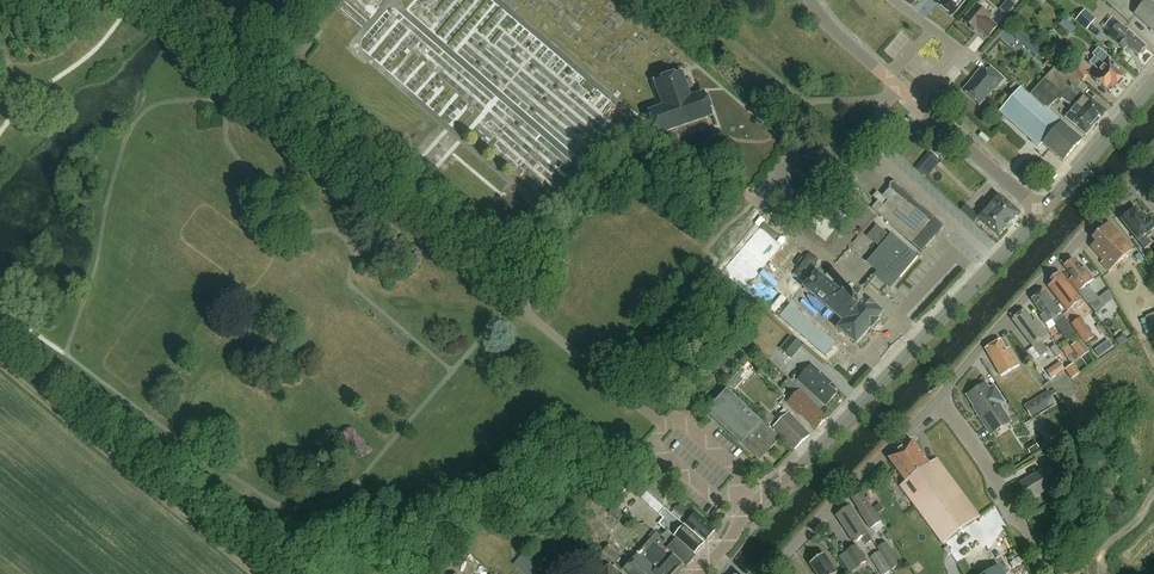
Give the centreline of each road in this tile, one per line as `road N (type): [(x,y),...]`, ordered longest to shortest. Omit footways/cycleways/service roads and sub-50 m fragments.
road 1 (tertiary): [(752,504),(784,484),(1043,212)]
road 2 (track): [(256,573),(0,363)]
road 3 (unclassified): [(940,400),(1153,159)]
road 4 (unclassified): [(769,573),(940,400)]
road 5 (unclassified): [(1046,573),(940,400)]
road 6 (residential): [(845,154),(787,225),(762,203),(809,156)]
road 7 (unclassified): [(1043,212),(914,102)]
road 8 (tertiary): [(1043,212),(1153,83)]

